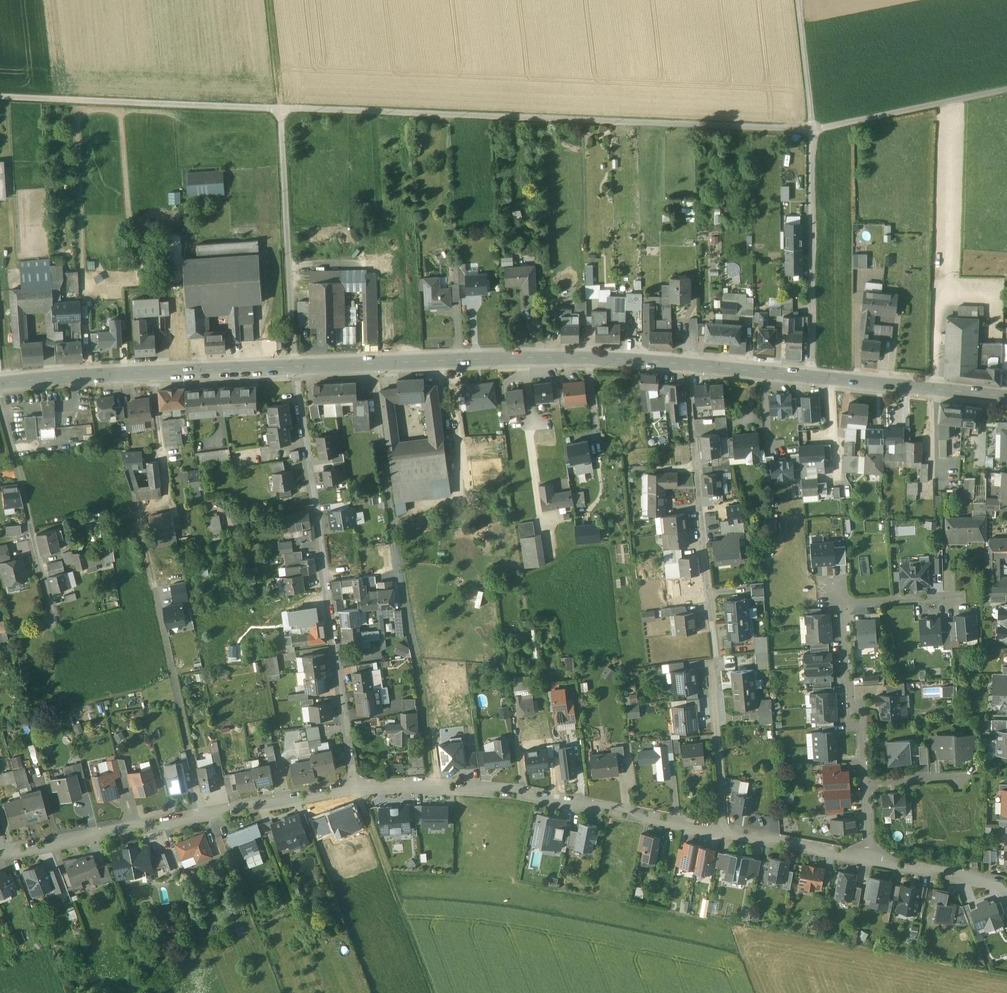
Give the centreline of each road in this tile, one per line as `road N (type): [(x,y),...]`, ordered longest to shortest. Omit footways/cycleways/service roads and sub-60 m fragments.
road 1 (track): [(281,109),(812,130),(1006,88)]
road 2 (residential): [(725,834),(690,365)]
road 3 (residential): [(354,787),(294,367)]
road 4 (secondary): [(690,365),(544,357),(294,367)]
road 5 (residential): [(725,834),(526,793),(354,787)]
road 6 (residential): [(354,787),(0,853)]
road 7 (secondary): [(294,367),(0,384)]
road 8 (track): [(0,97),(281,109)]
road 9 (residential): [(294,367),(281,109)]
road 10 (residential): [(812,377),(812,130)]
road 11 (track): [(354,787),(438,992)]
road 12 (secondary): [(1006,396),(812,377)]
road 13 (residential): [(865,783),(862,720),(850,708),(843,603)]
road 14 (residential): [(869,859),(725,834)]
road 15 (residential): [(1006,881),(869,859)]
road 16 (track): [(418,656),(437,786)]
road 17 (secondary): [(812,377),(690,365)]

